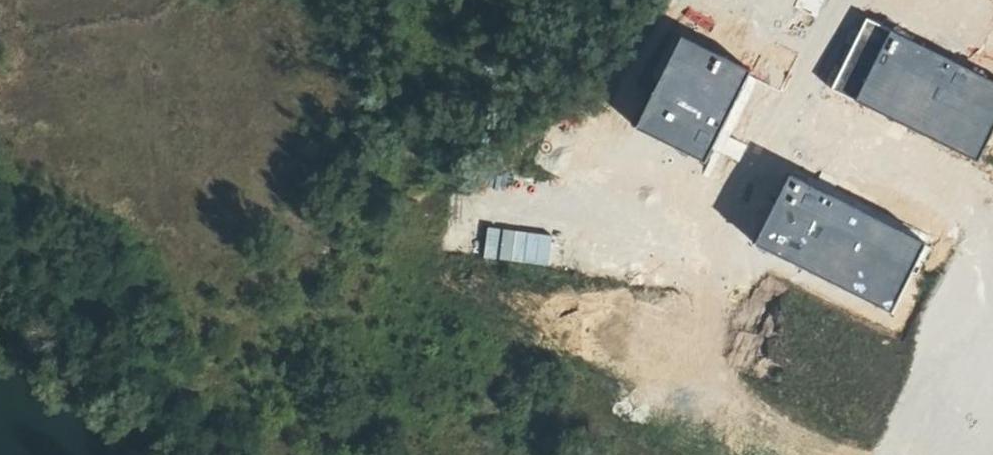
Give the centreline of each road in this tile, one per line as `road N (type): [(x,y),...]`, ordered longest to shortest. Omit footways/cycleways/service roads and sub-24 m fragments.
road 1 (track): [(220,388),(189,325),(160,221),(143,44)]
road 2 (residential): [(836,0),(722,240)]

